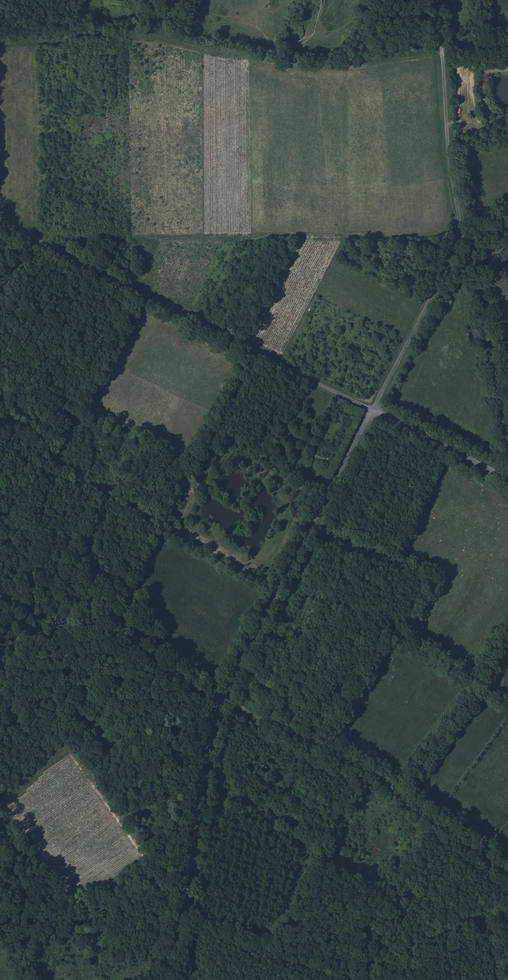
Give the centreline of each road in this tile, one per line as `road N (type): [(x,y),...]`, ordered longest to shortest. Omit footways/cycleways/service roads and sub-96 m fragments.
road 1 (unclassified): [(162,979),(184,906),(218,699),(374,411)]
road 2 (track): [(507,876),(352,764),(136,650),(79,627),(0,644)]
road 3 (unclassified): [(374,411),(462,234),(429,0)]
road 4 (unclassified): [(0,212),(44,244),(374,411)]
road 5 (unclassified): [(374,411),(507,480)]

